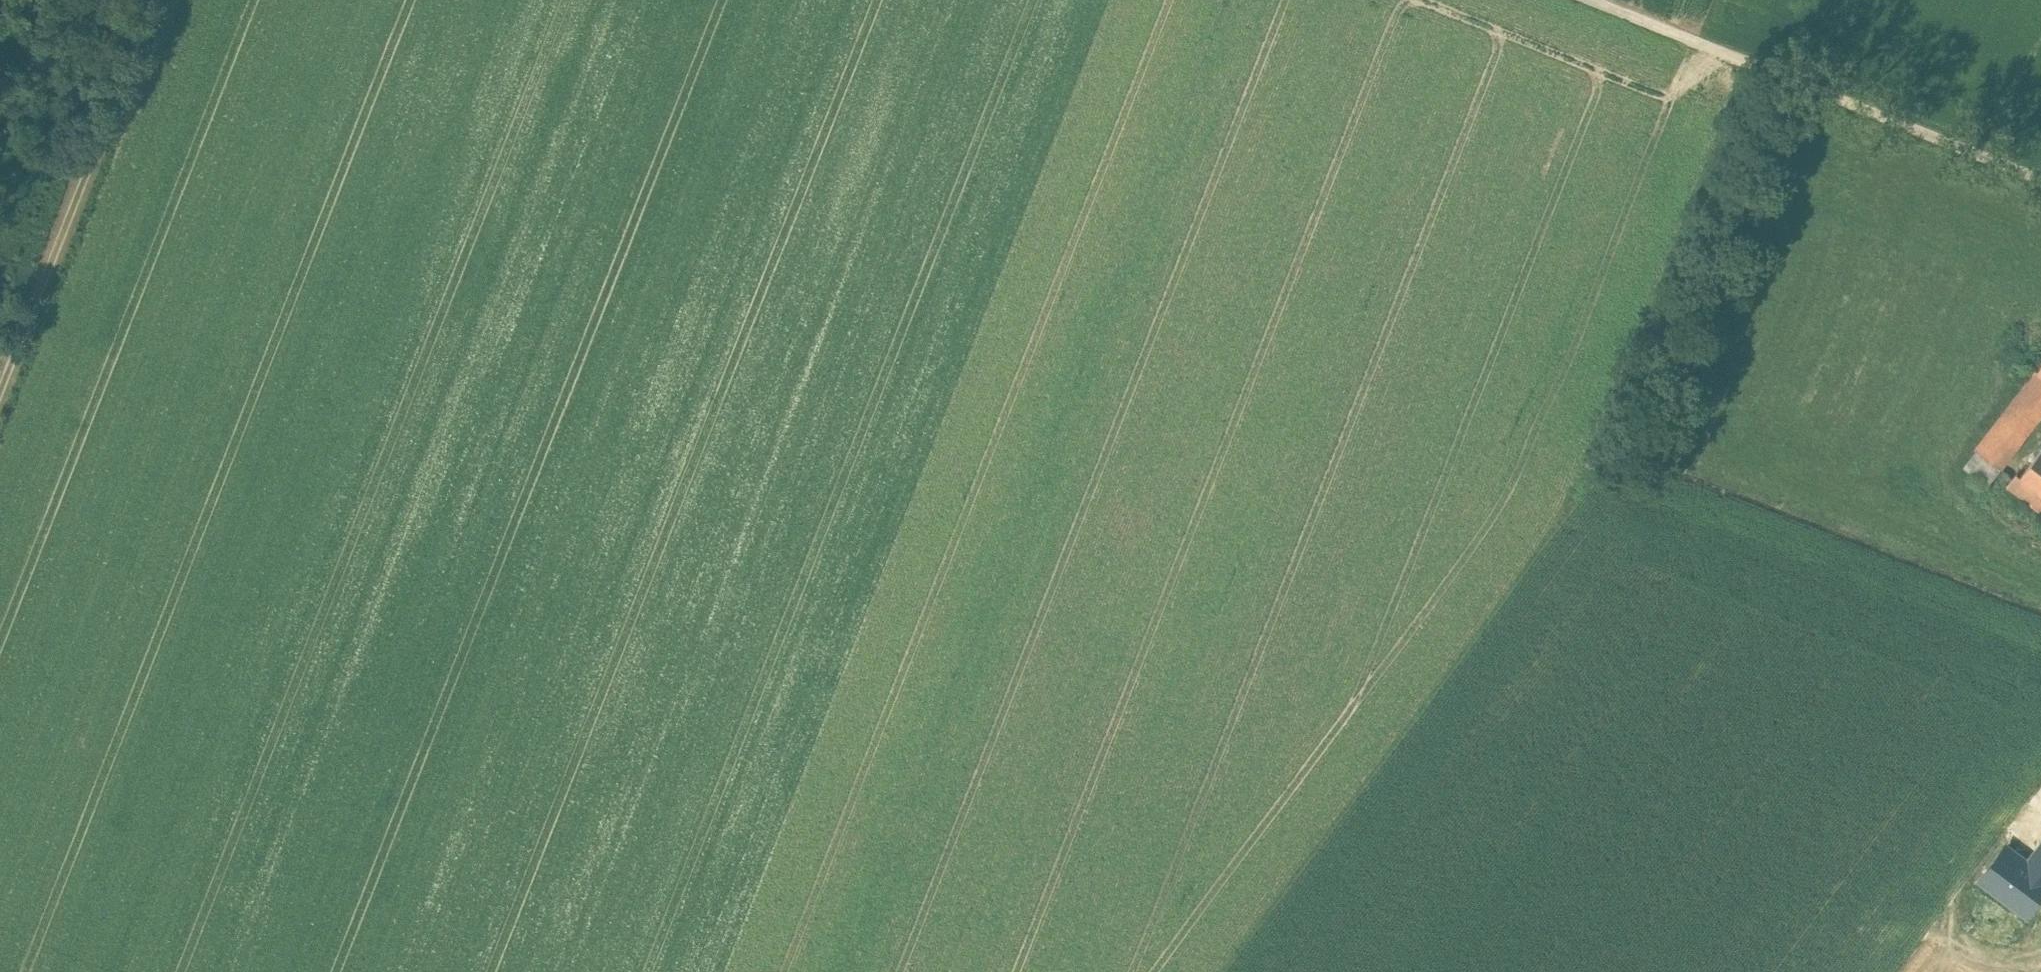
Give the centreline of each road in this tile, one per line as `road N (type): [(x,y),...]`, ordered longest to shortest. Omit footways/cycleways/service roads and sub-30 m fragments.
road 1 (track): [(2040,180),(1587,0)]
road 2 (track): [(0,421),(172,0)]

